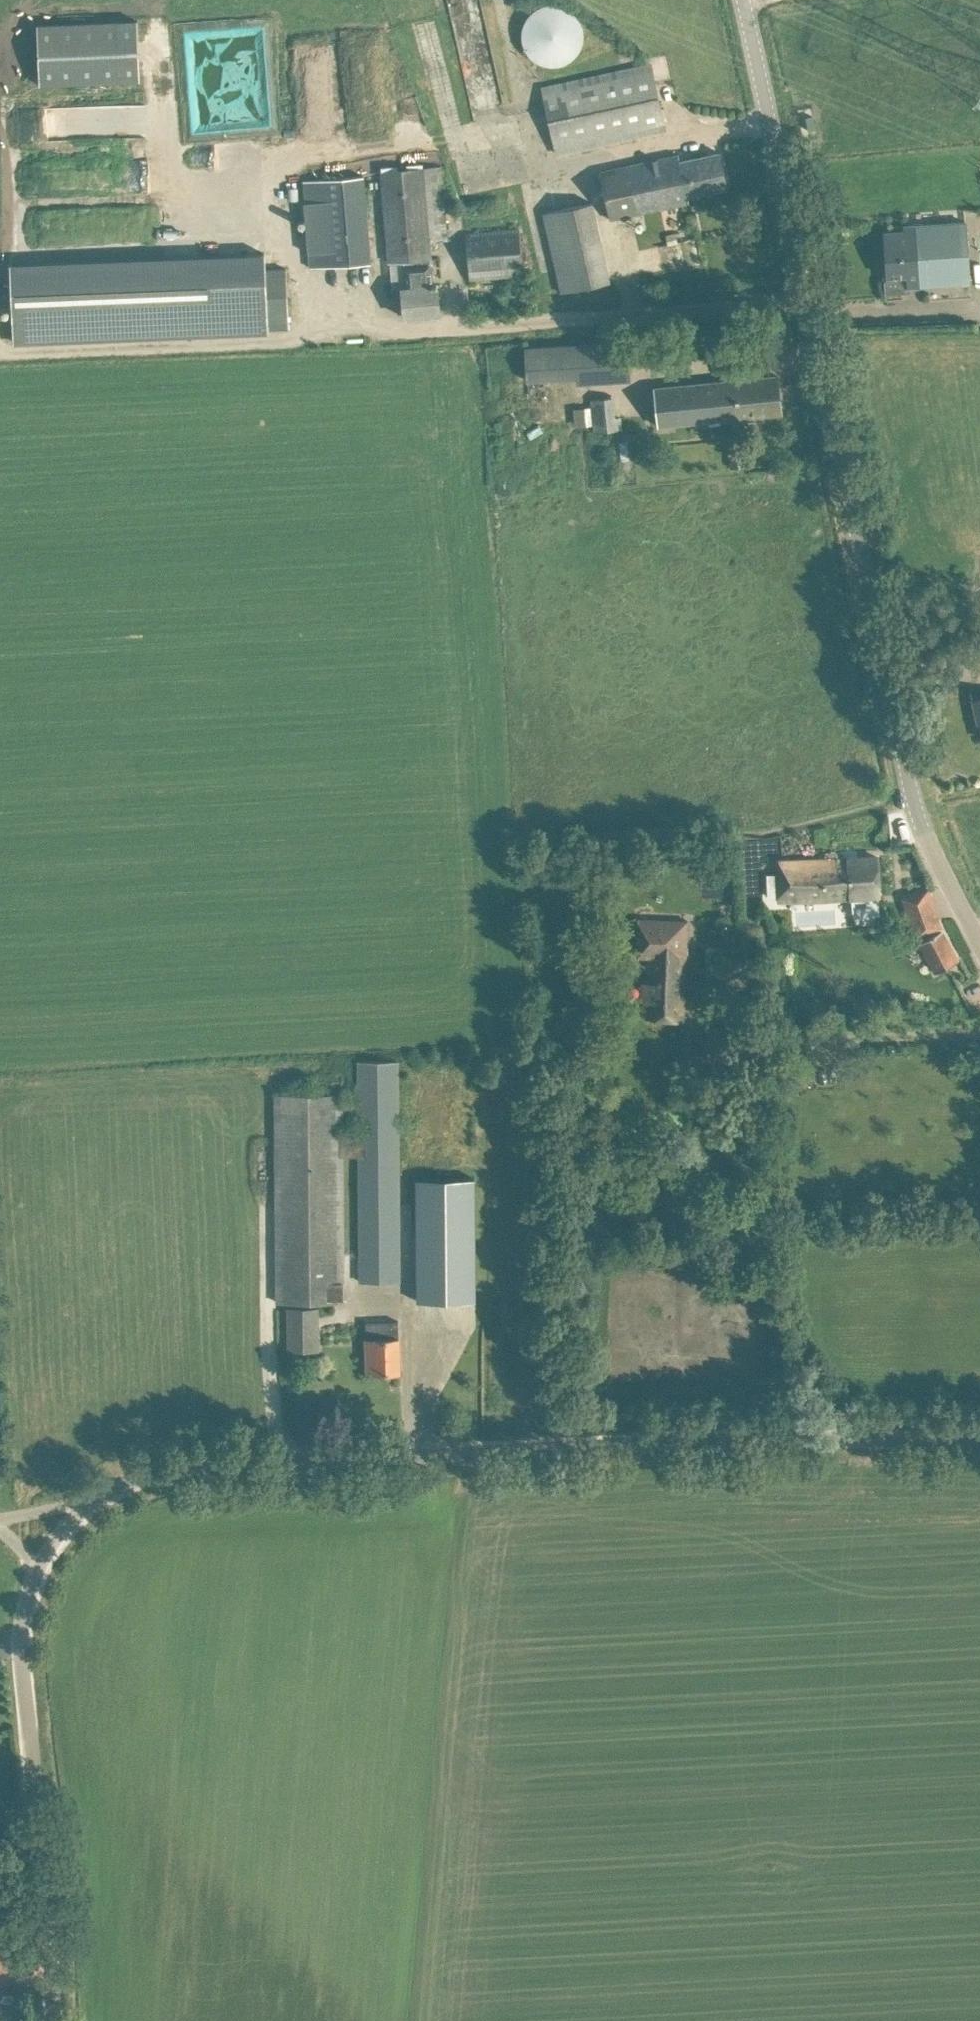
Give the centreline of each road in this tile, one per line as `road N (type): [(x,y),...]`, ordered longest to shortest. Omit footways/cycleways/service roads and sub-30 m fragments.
road 1 (unclassified): [(91,1504),(157,1469),(207,1465),(979,1452)]
road 2 (unclassified): [(979,927),(917,785),(808,302)]
road 3 (unclassified): [(56,2020),(53,1884),(20,1621),(38,1566)]
road 4 (unclassified): [(808,302),(383,330)]
road 5 (unclassified): [(808,302),(740,0)]

